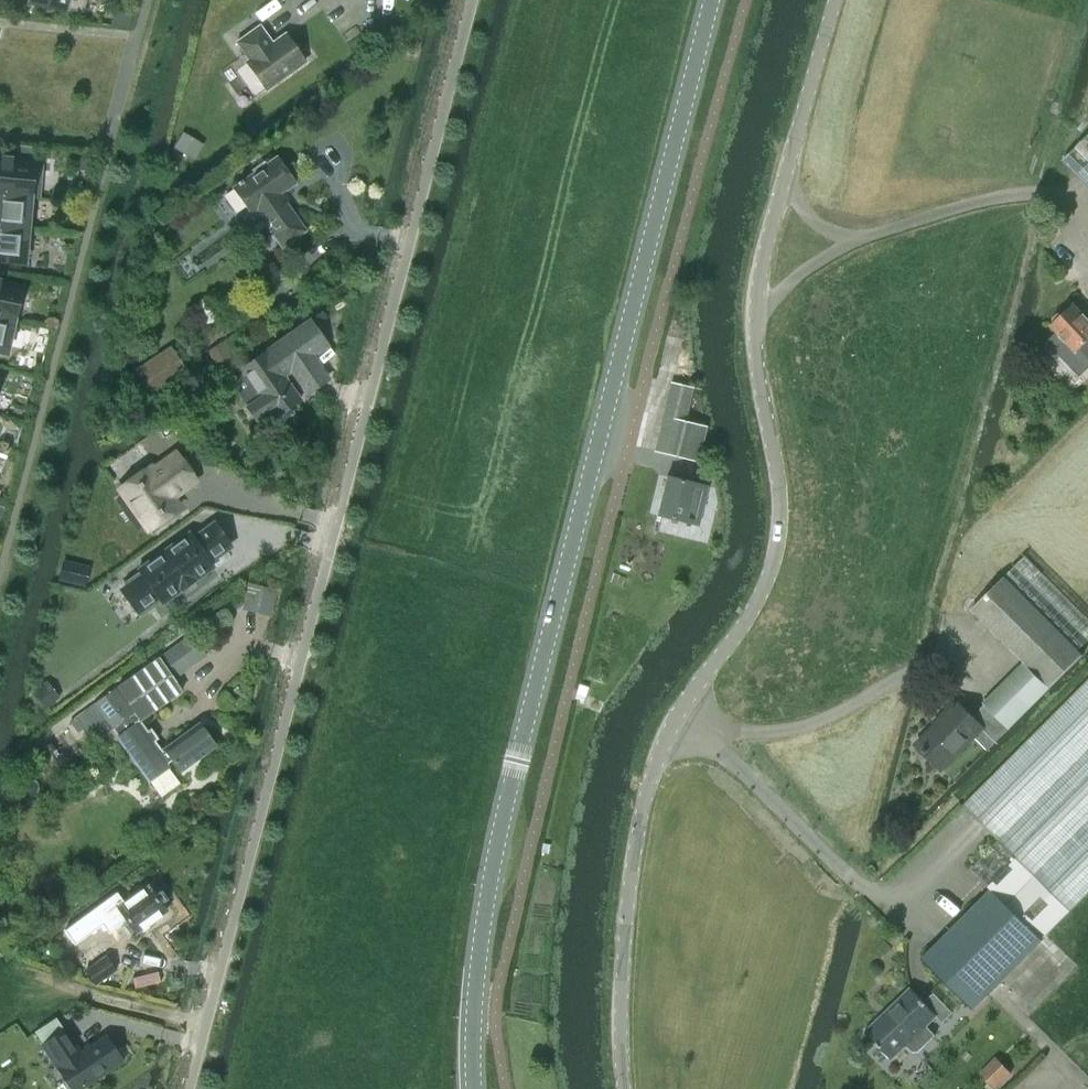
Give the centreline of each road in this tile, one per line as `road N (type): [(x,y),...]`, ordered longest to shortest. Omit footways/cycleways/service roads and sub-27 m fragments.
road 1 (unclassified): [(625,1088),(622,958),(648,785),(679,712),(747,618),(776,554),(780,509),(758,385),(754,307),(834,0)]
road 2 (unclassified): [(186,1088),(470,0)]
road 3 (tertiary): [(472,1088),(478,959),(501,821),(711,0)]

